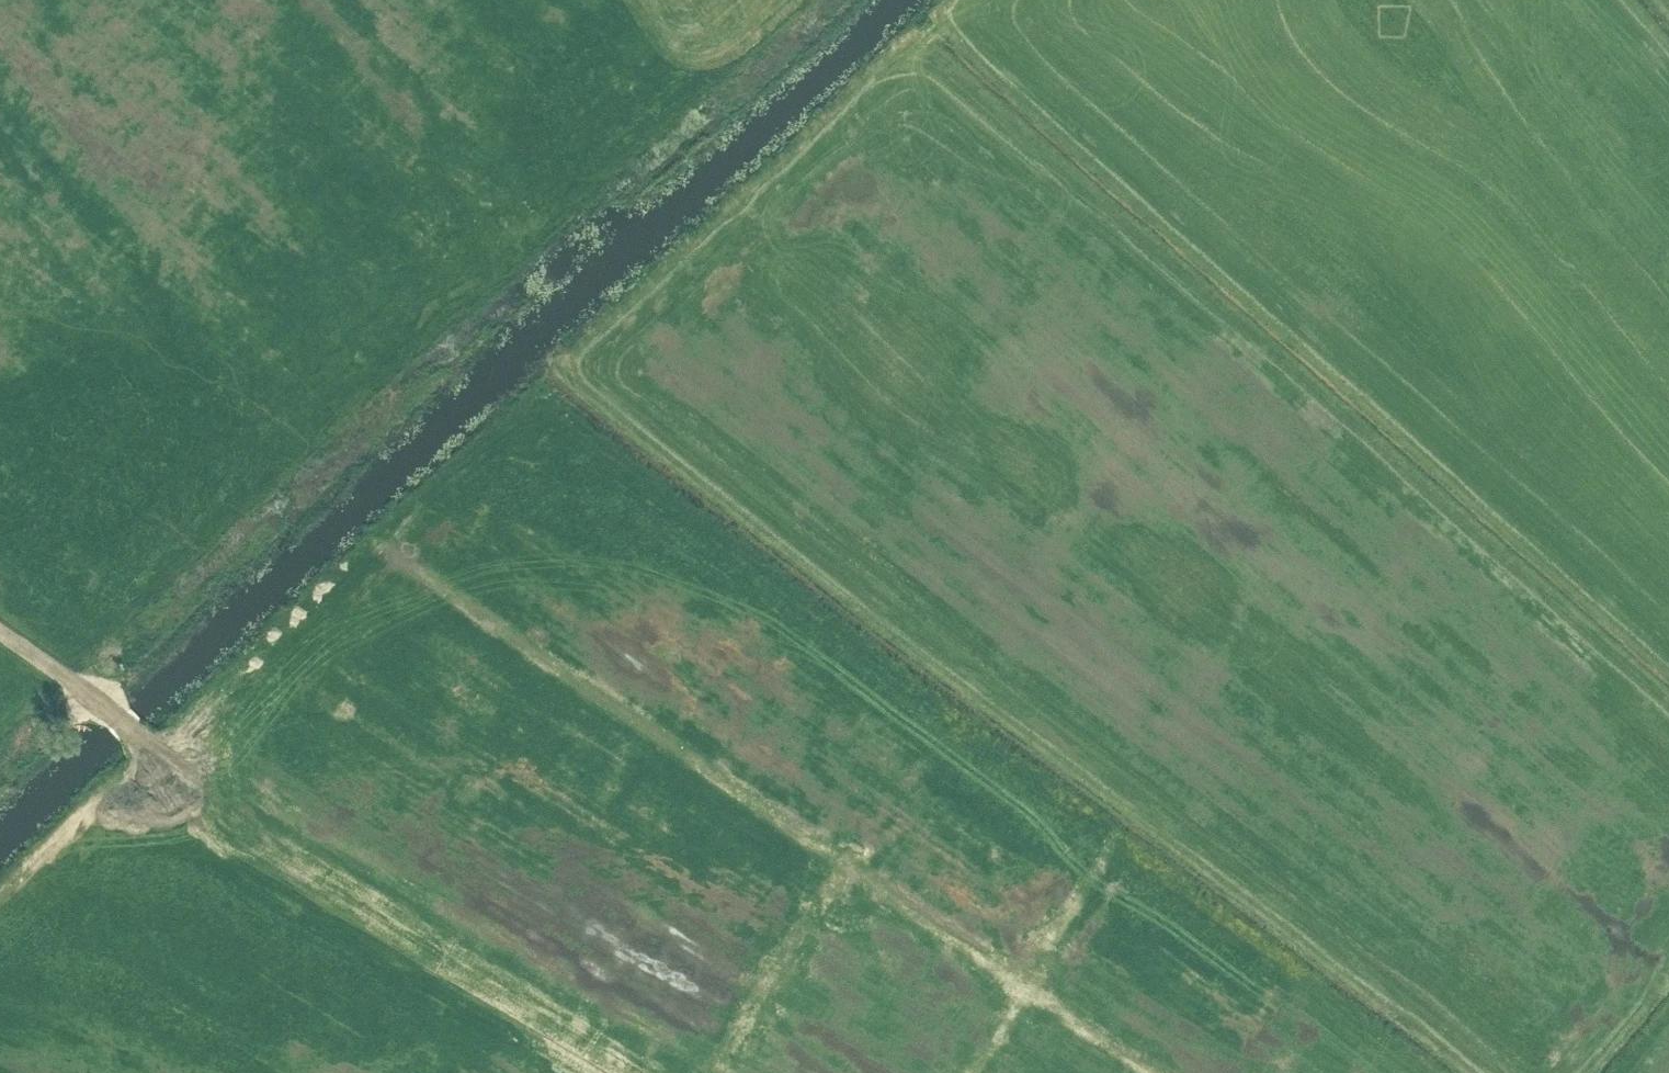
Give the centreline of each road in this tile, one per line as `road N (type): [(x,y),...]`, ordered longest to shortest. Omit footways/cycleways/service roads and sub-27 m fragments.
road 1 (track): [(0,632),(97,699),(144,746)]

